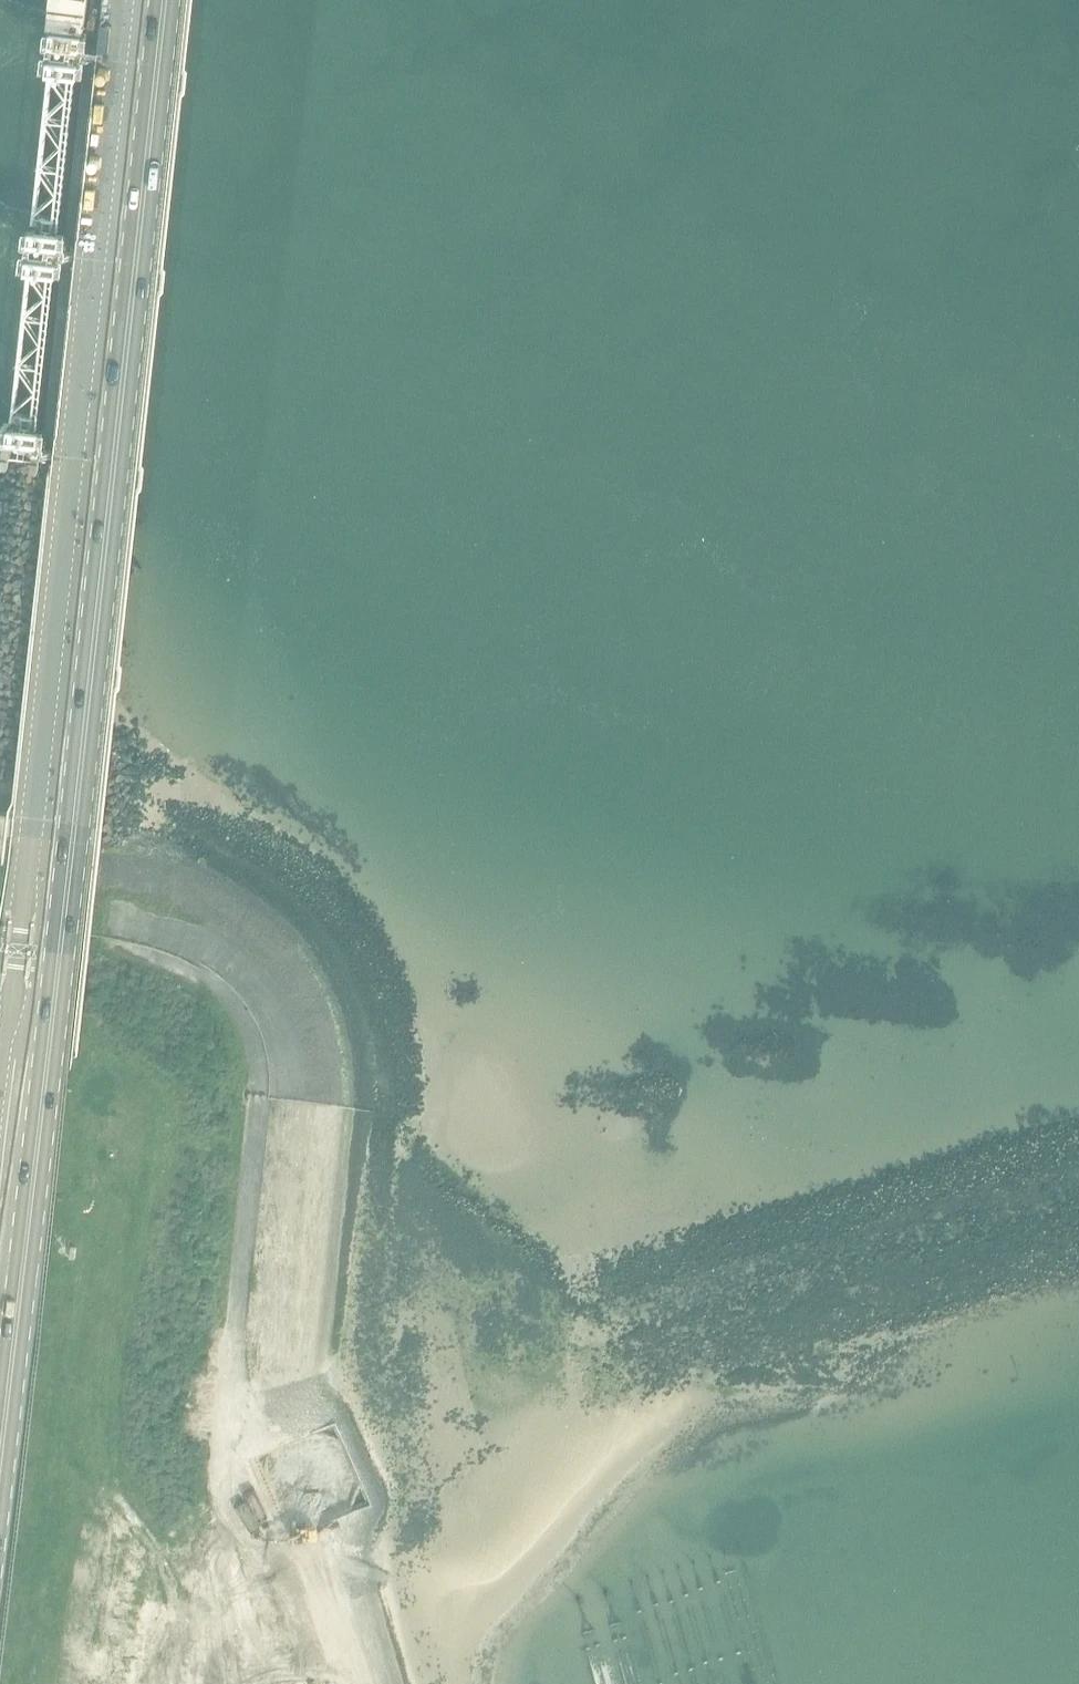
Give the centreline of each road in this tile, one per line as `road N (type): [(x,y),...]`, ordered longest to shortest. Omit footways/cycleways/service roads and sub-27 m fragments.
road 1 (primary): [(0,1434),(164,0)]
road 2 (unclassified): [(0,1085),(124,0)]

